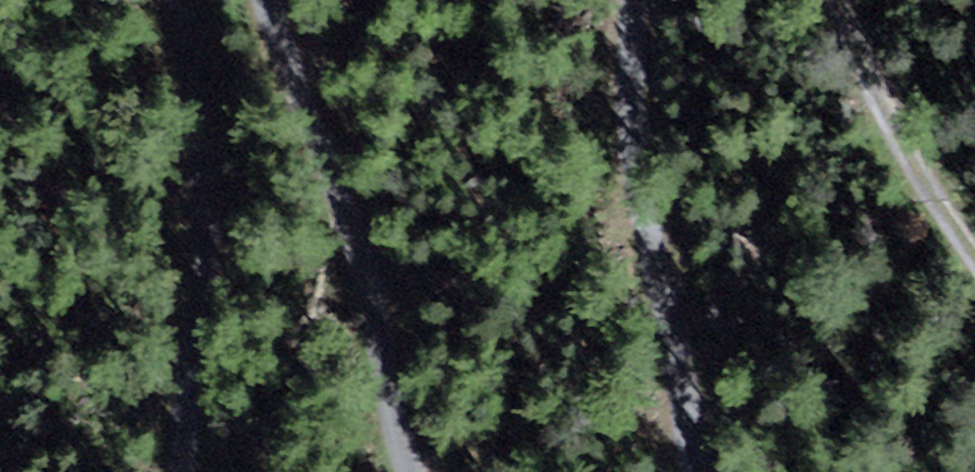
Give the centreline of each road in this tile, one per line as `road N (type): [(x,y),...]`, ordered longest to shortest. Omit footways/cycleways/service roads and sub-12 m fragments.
road 1 (track): [(698,471),(646,211),(642,0)]
road 2 (track): [(205,471),(199,430),(213,230),(192,0)]
road 3 (track): [(848,0),(877,85),(974,259)]
road 4 (track): [(362,290),(452,471)]
road 5 (track): [(278,0),(342,153)]
road 6 (track): [(342,153),(362,235),(362,290)]

